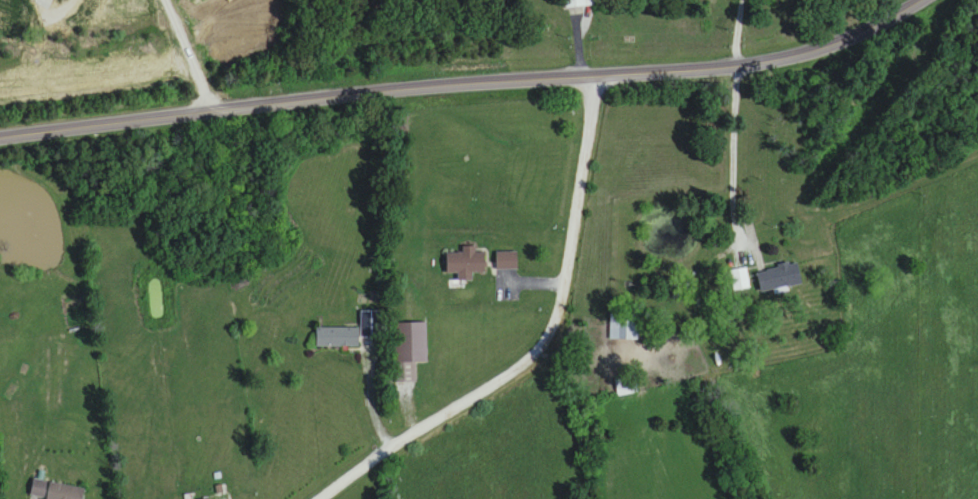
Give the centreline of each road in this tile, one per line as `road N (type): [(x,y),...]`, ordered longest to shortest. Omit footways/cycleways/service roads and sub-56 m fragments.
road 1 (secondary): [(0,135),(737,62),(840,40),(915,0)]
road 2 (residential): [(595,75),(552,338),(323,498)]

